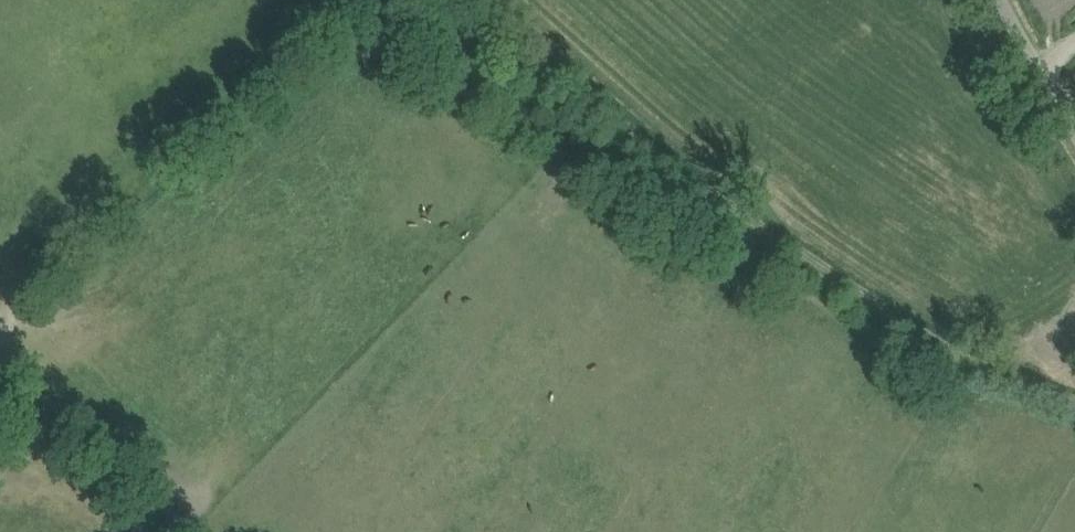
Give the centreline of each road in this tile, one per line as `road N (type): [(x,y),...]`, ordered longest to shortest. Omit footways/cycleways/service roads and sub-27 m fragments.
road 1 (track): [(482,0),(639,144),(964,357),(1074,403)]
road 2 (unclassified): [(1074,131),(1000,0)]

